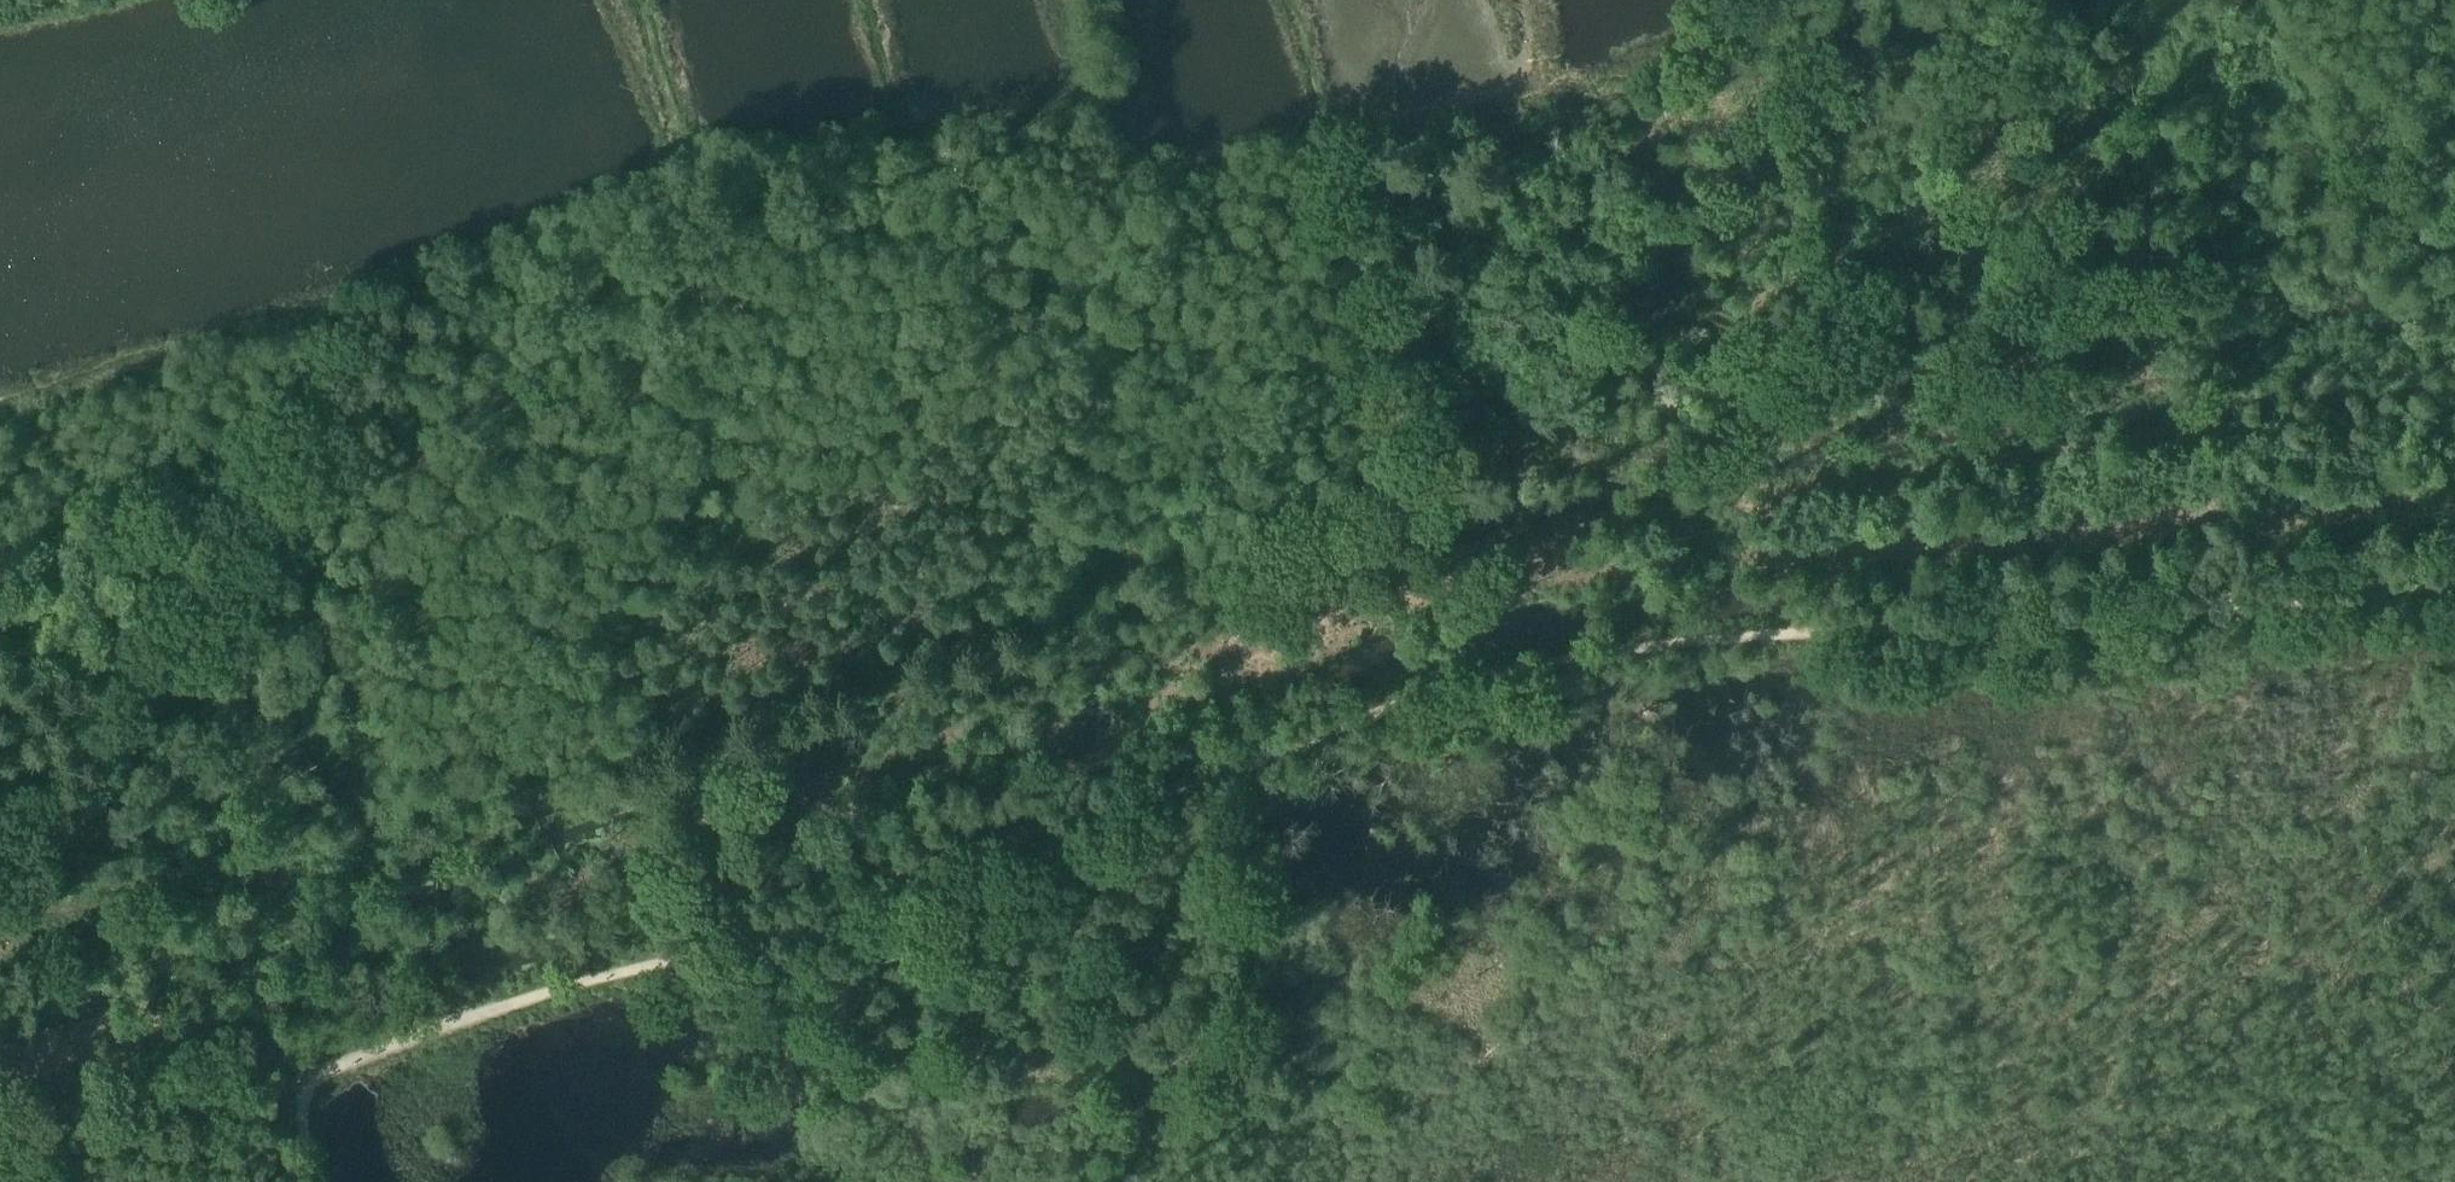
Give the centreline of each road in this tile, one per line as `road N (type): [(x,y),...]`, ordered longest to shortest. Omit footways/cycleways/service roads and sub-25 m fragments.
road 1 (track): [(316,1181),(305,1106),(313,1083),(339,1066),(604,976),(721,948),(1507,668),(1711,640),(2454,581)]
road 2 (track): [(256,535),(37,849),(0,878)]

